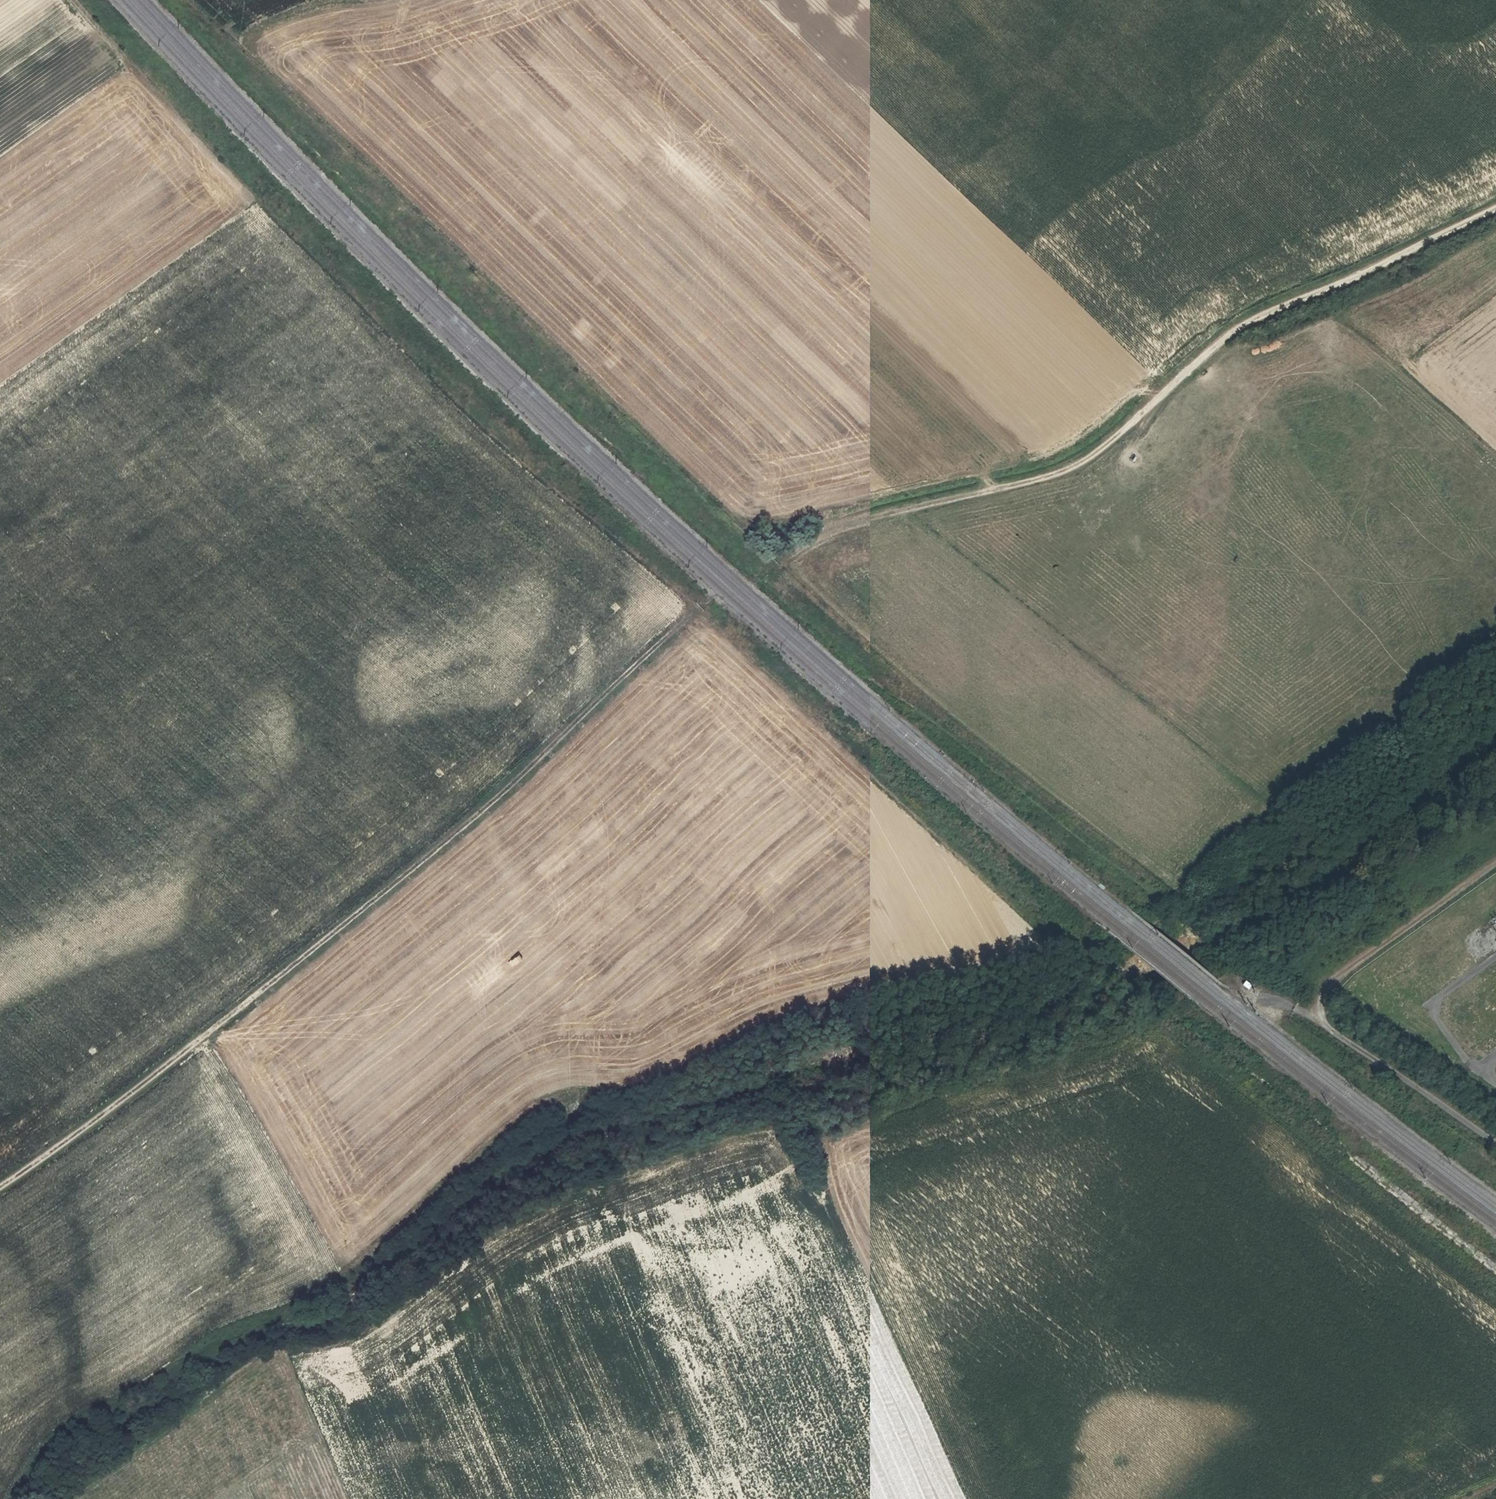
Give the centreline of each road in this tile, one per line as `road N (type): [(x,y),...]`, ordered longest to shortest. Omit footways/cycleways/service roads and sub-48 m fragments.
road 1 (track): [(0,1201),(353,930),(706,611)]
road 2 (track): [(1495,208),(1253,320),(1065,469),(832,527),(797,544)]
road 3 (track): [(1319,1023),(1327,987),(1343,969),(1495,860)]
road 4 (unclassified): [(1495,1141),(1319,1023)]

